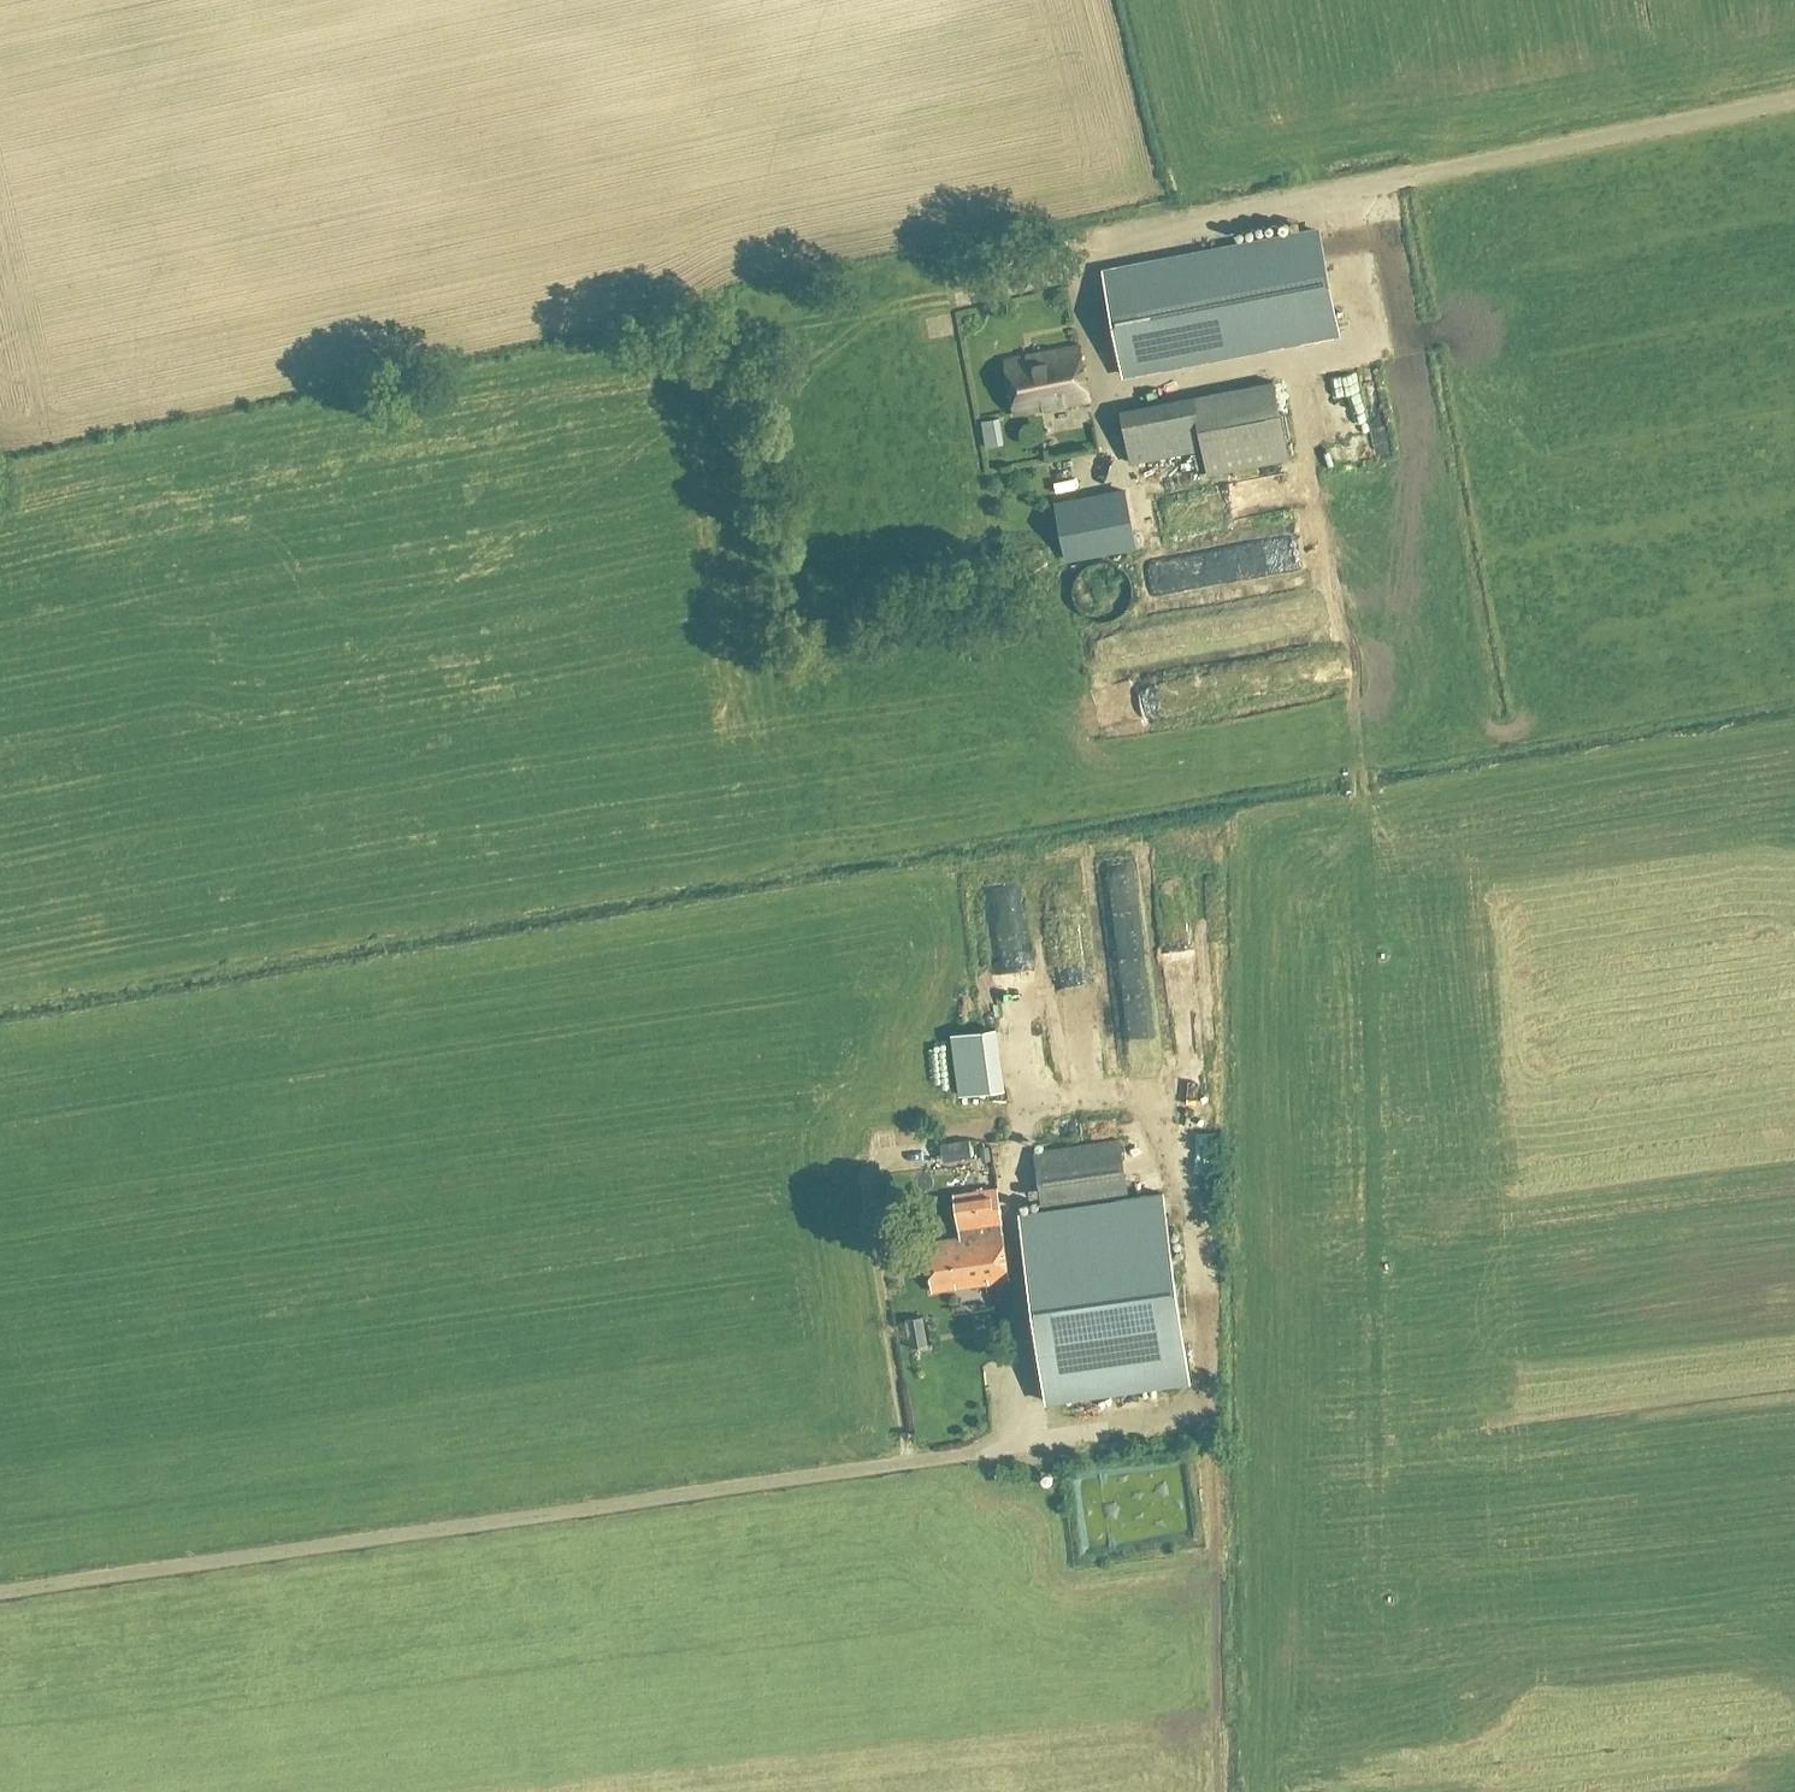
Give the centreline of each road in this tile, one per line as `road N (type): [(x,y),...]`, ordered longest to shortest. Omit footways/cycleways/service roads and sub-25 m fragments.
road 1 (unclassified): [(0,1597),(883,1471)]
road 2 (unclassified): [(1276,201),(1794,99)]

